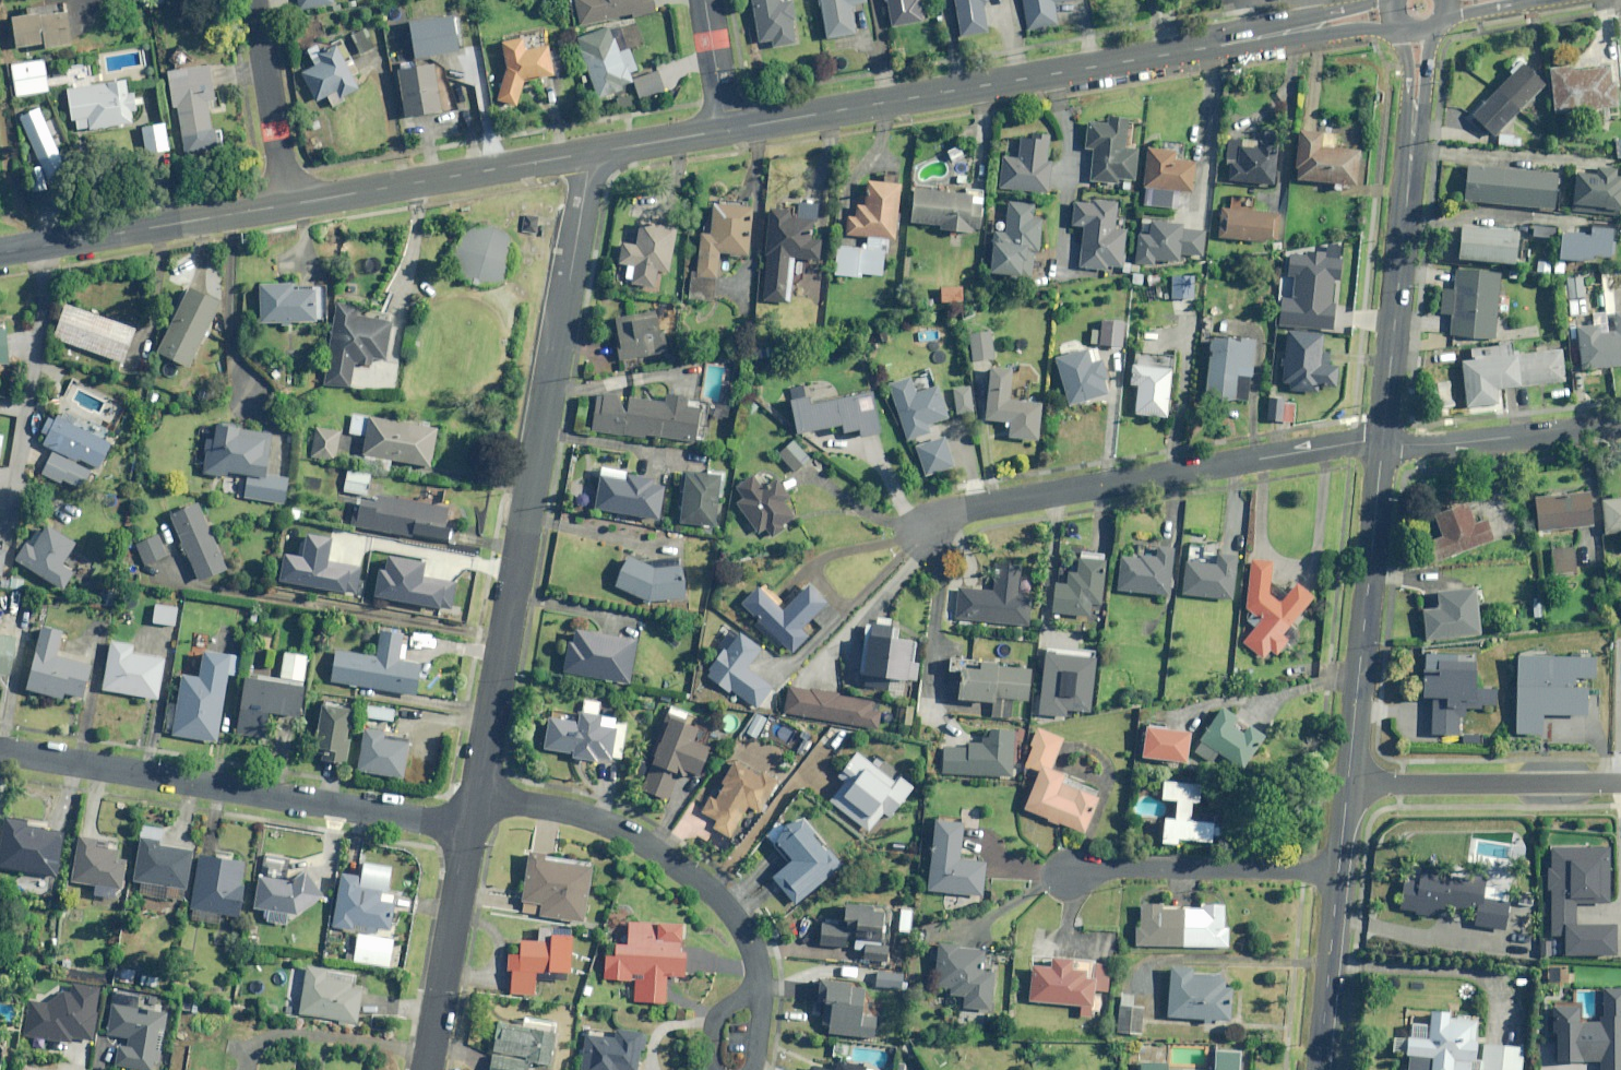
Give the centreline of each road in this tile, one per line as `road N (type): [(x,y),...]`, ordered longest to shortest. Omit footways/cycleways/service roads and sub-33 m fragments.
road 1 (residential): [(591,152),(478,790)]
road 2 (tertiary): [(728,128),(1317,24)]
road 3 (residential): [(0,753),(470,827)]
road 4 (residential): [(925,530),(971,506),(1363,441),(1382,446)]
road 5 (residential): [(478,790),(580,817),(669,858),(722,899),(756,973)]
road 6 (unclassified): [(1382,446),(1348,783)]
road 7 (unclassified): [(1414,109),(1382,446)]
road 8 (tertiary): [(285,203),(591,152)]
road 9 (tertiary): [(0,256),(285,203)]
road 10 (residential): [(1066,878),(1087,866),(1338,871)]
road 11 (residential): [(1620,780),(1348,783)]
road 12 (residential): [(470,827),(426,1069)]
road 13 (residential): [(1382,446),(1620,426)]
road 14 (residential): [(285,203),(254,0)]
road 15 (unclassified): [(1338,871),(1318,1069)]
road 16 (tertiary): [(591,152),(728,128)]
road 17 (residential): [(706,0),(728,128)]

